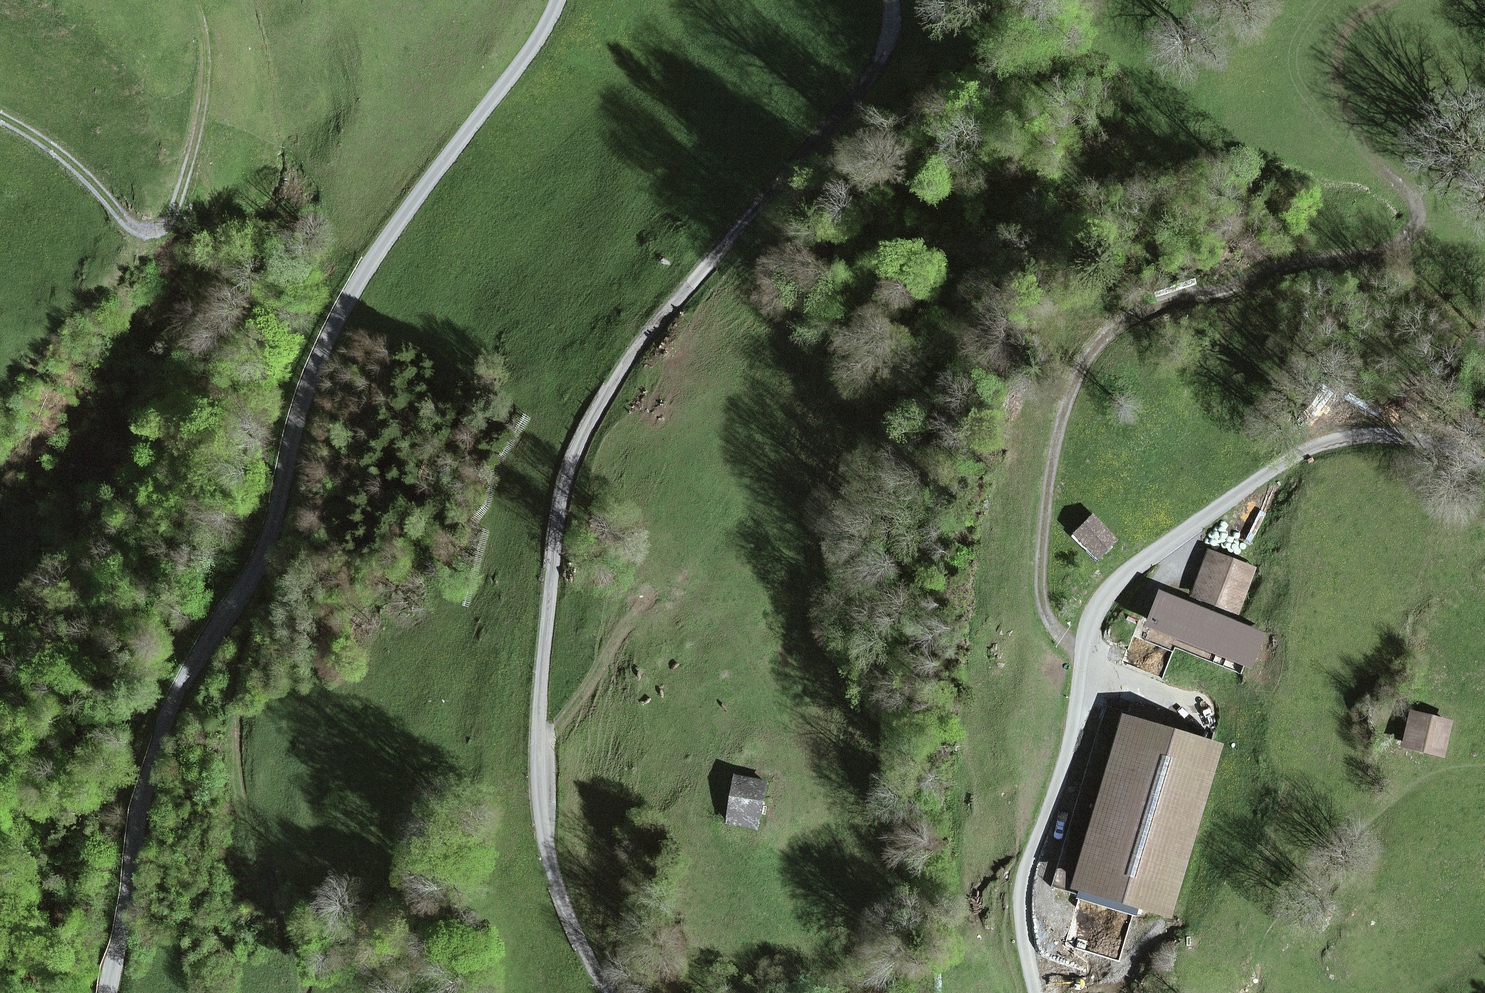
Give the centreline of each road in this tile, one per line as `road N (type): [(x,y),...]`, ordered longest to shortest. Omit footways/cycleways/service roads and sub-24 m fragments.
road 1 (unclassified): [(891,0),(882,54),(638,346),(598,411),(564,494),(538,787),(544,842),(578,937),(613,992)]
road 2 (unclassified): [(107,992),(132,852),(170,715),(192,665),(275,531),(296,428),(330,335),(376,253),(508,81),(557,0)]
road 3 (track): [(1083,649),(1054,626),(1041,580),(1054,458),(1073,393),(1095,347),(1127,324),(1285,267),(1357,262),(1387,250),(1416,216),(1414,202),(1349,125),(1332,73),(1335,40),(1352,16),(1388,0)]
road 4 (unclassified): [(1036,992),(1024,872),(1057,794),(1083,649),(1106,592),(1319,445),(1415,438),(1484,465)]
road 5 (track): [(192,0),(207,68),(201,119),(169,223),(158,233),(141,235),(35,137),(0,121)]
road 6 (track): [(295,934),(274,917),(234,744),(240,659),(273,577),(275,531)]
road 7 (track): [(636,607),(597,675),(538,738)]

